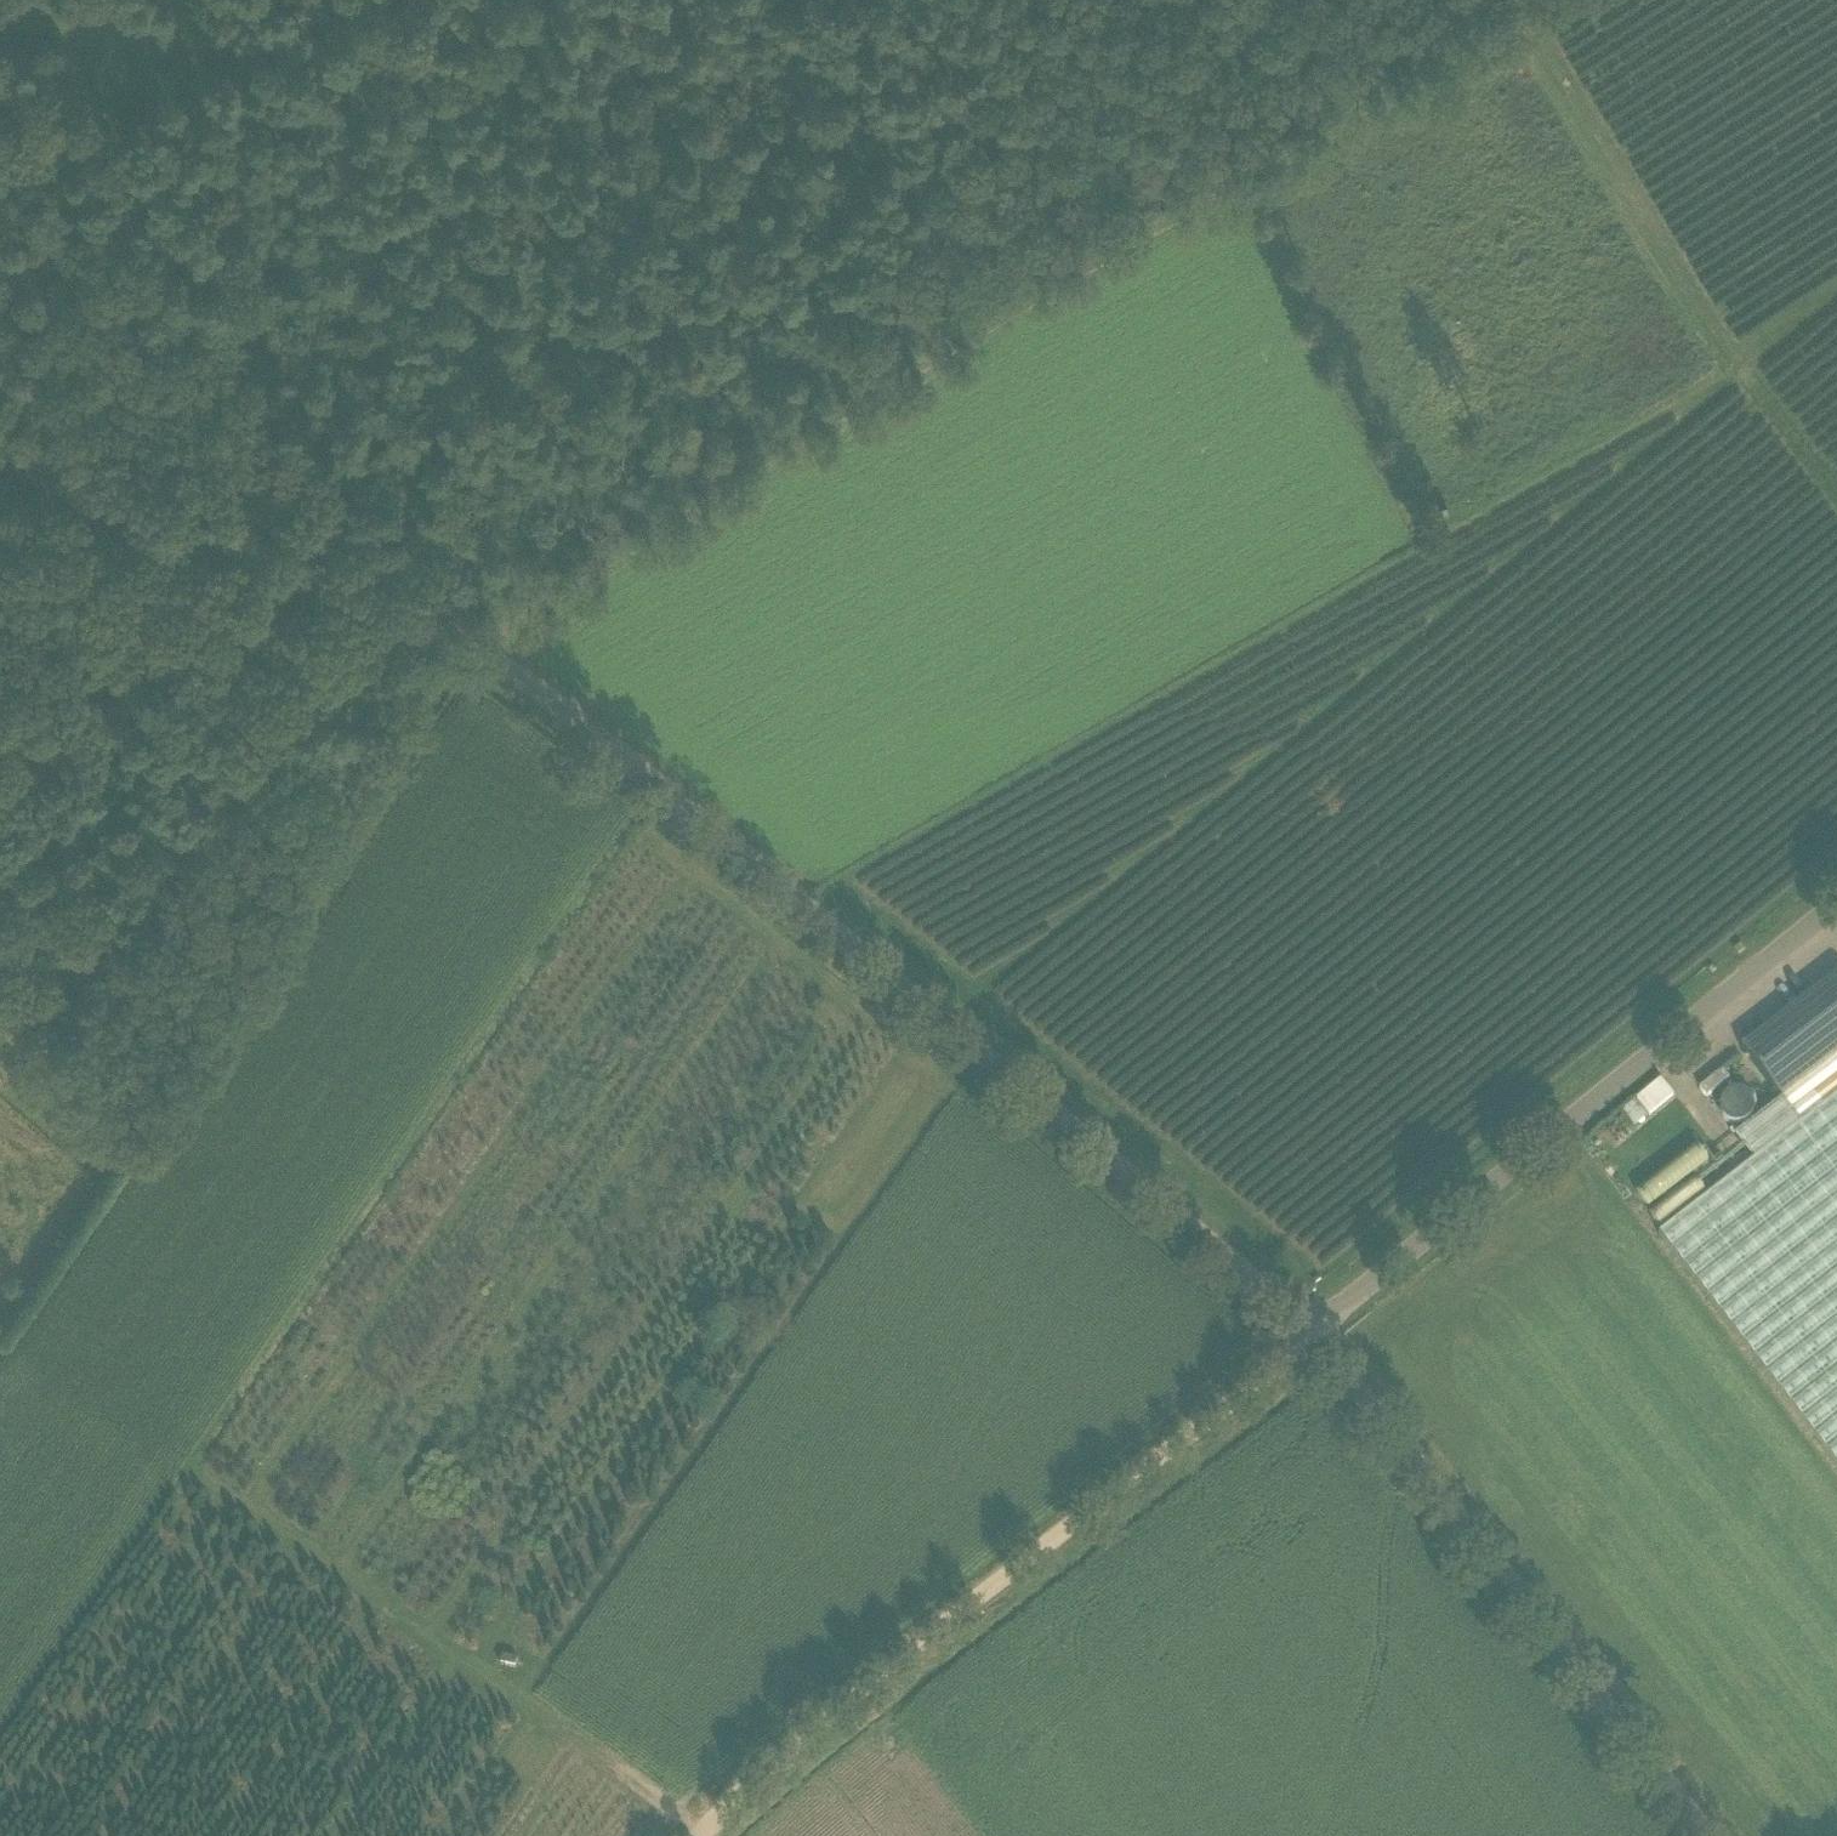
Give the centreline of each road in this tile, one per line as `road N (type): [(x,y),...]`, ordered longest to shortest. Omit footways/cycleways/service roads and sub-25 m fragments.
road 1 (unclassified): [(1318,1328),(607,738),(479,651),(0,458)]
road 2 (track): [(708,1835),(1318,1328)]
road 3 (unclassified): [(1318,1328),(1836,900)]
road 4 (unclassified): [(1716,1835),(1318,1328)]

